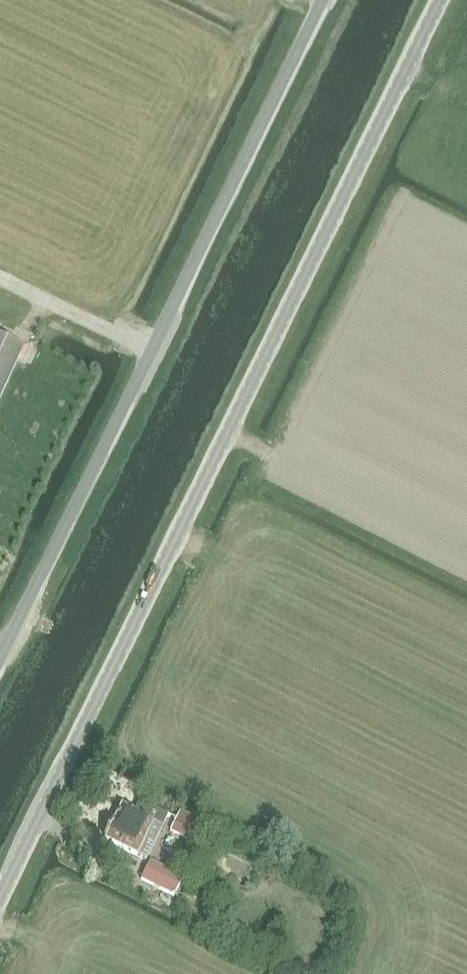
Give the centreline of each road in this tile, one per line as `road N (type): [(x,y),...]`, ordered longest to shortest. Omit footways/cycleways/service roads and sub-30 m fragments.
road 1 (tertiary): [(0,897),(407,67)]
road 2 (unclassified): [(0,659),(322,0)]

